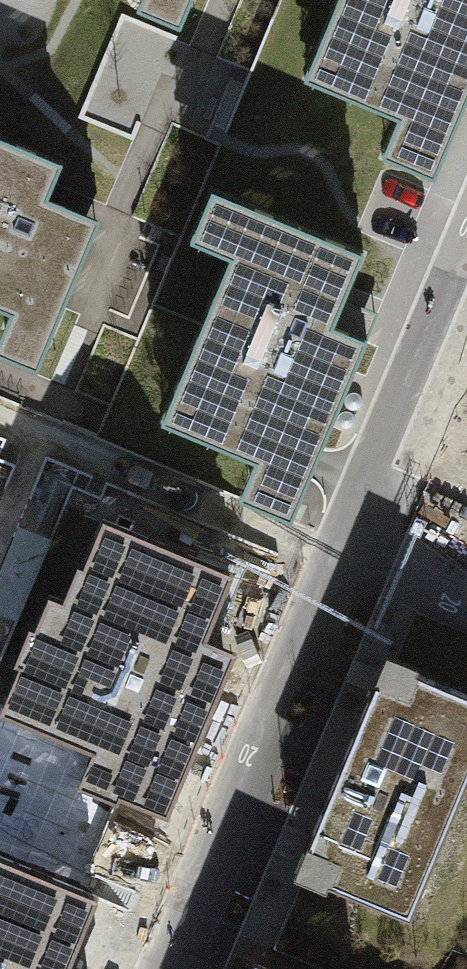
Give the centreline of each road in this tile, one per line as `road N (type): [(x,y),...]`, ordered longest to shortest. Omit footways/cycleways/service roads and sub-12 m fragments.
road 1 (residential): [(351,565),(181,968)]
road 2 (track): [(351,565),(0,417)]
road 3 (residential): [(351,565),(466,285)]

